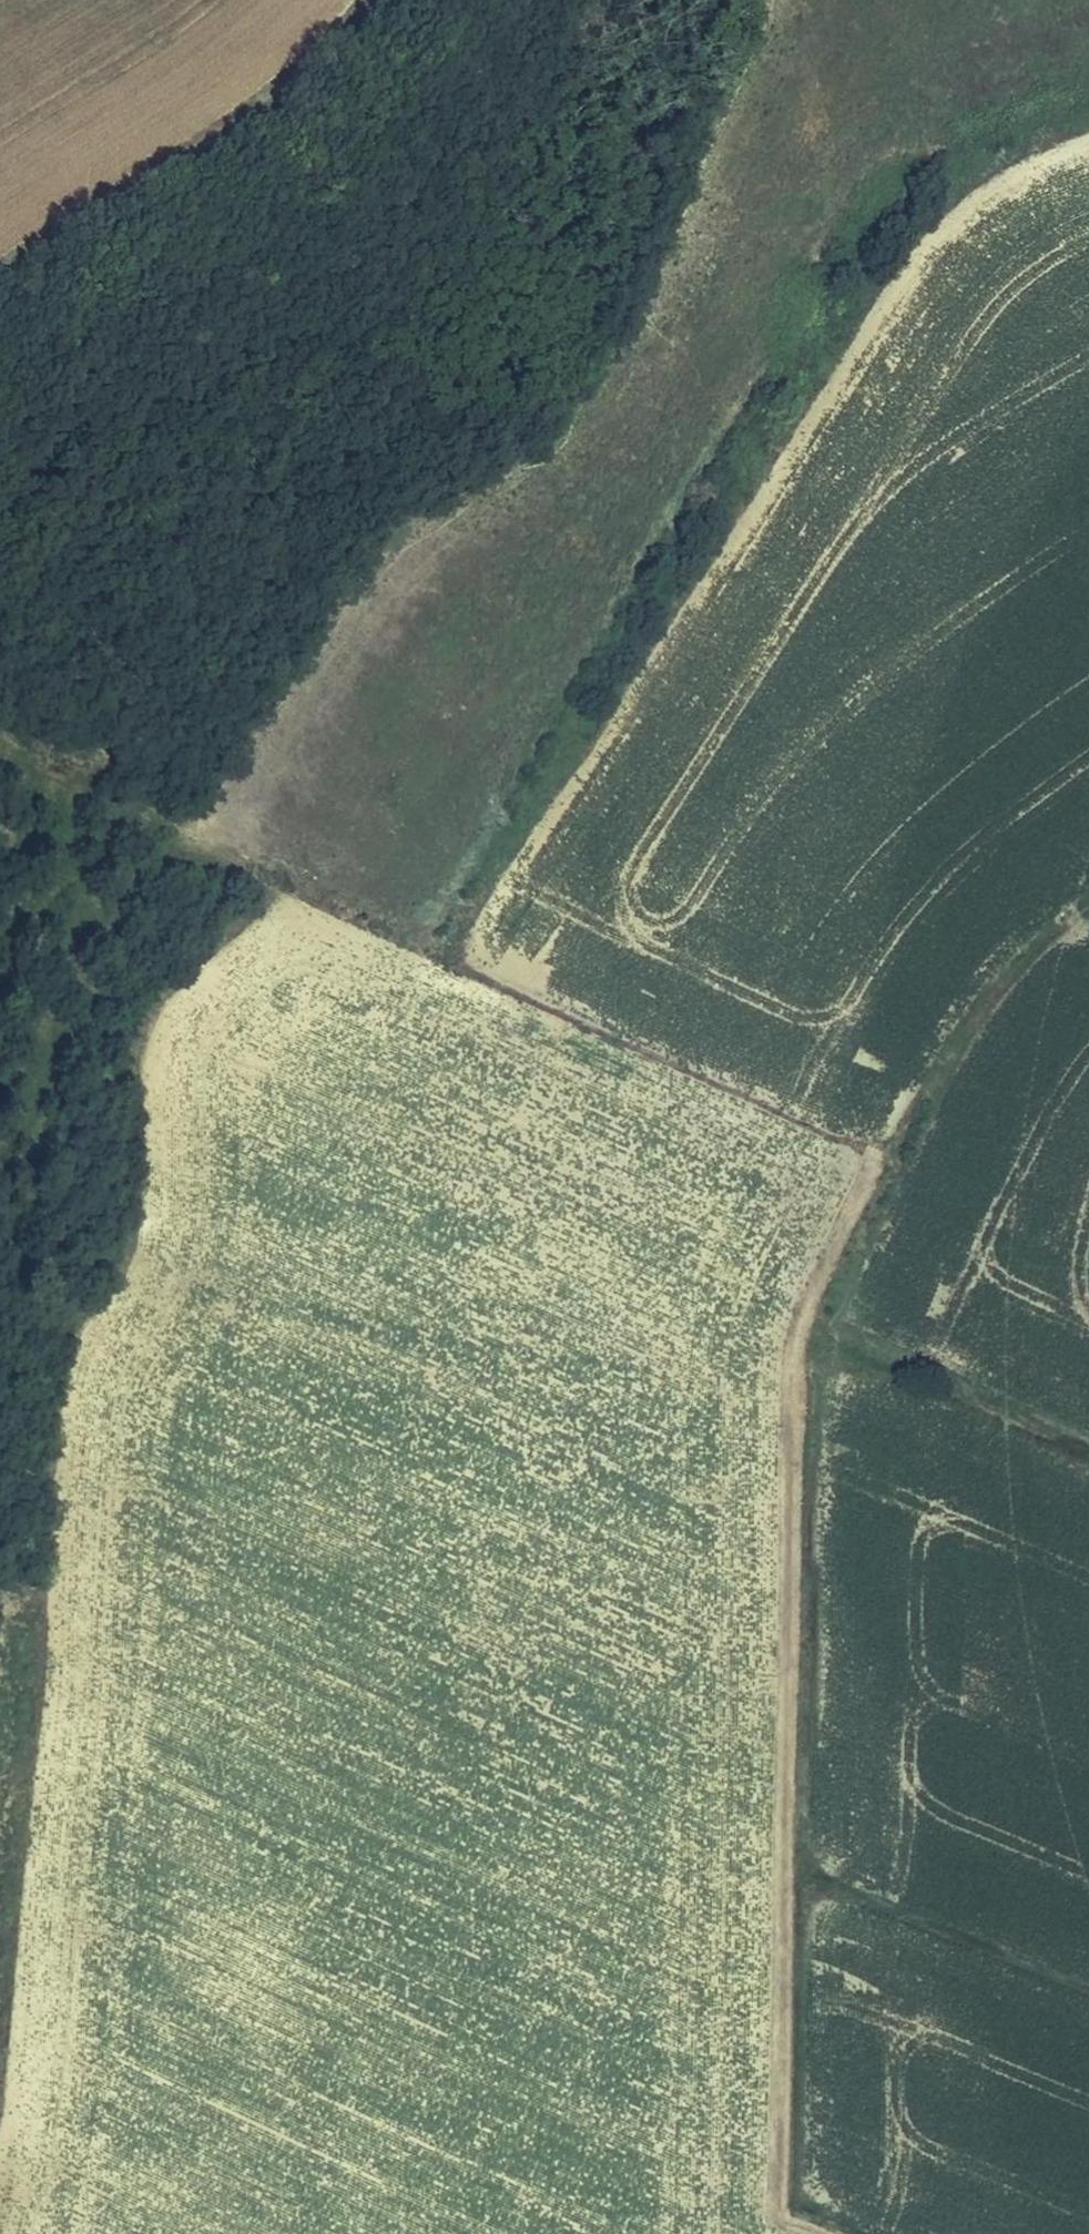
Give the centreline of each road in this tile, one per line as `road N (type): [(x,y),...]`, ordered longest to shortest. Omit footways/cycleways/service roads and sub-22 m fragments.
road 1 (track): [(373,0),(349,31),(224,130),(0,260)]

